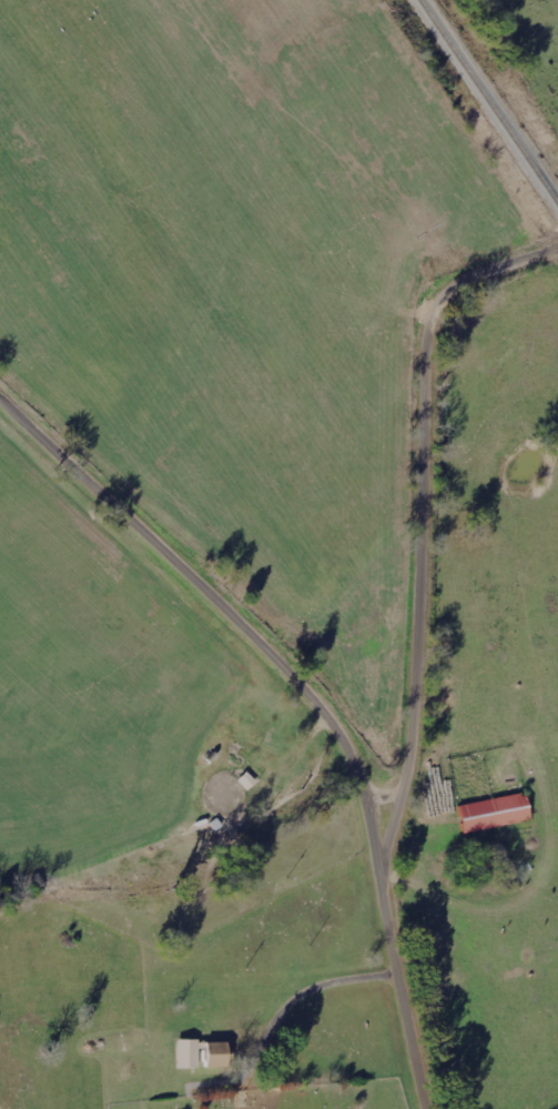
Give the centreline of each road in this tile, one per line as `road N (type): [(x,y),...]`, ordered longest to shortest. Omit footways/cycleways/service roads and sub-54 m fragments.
road 1 (residential): [(431,1108),(382,823),(345,729),(229,606),(0,393)]
road 2 (residential): [(557,252),(463,290),(435,337),(424,697),(415,777),(390,870)]

